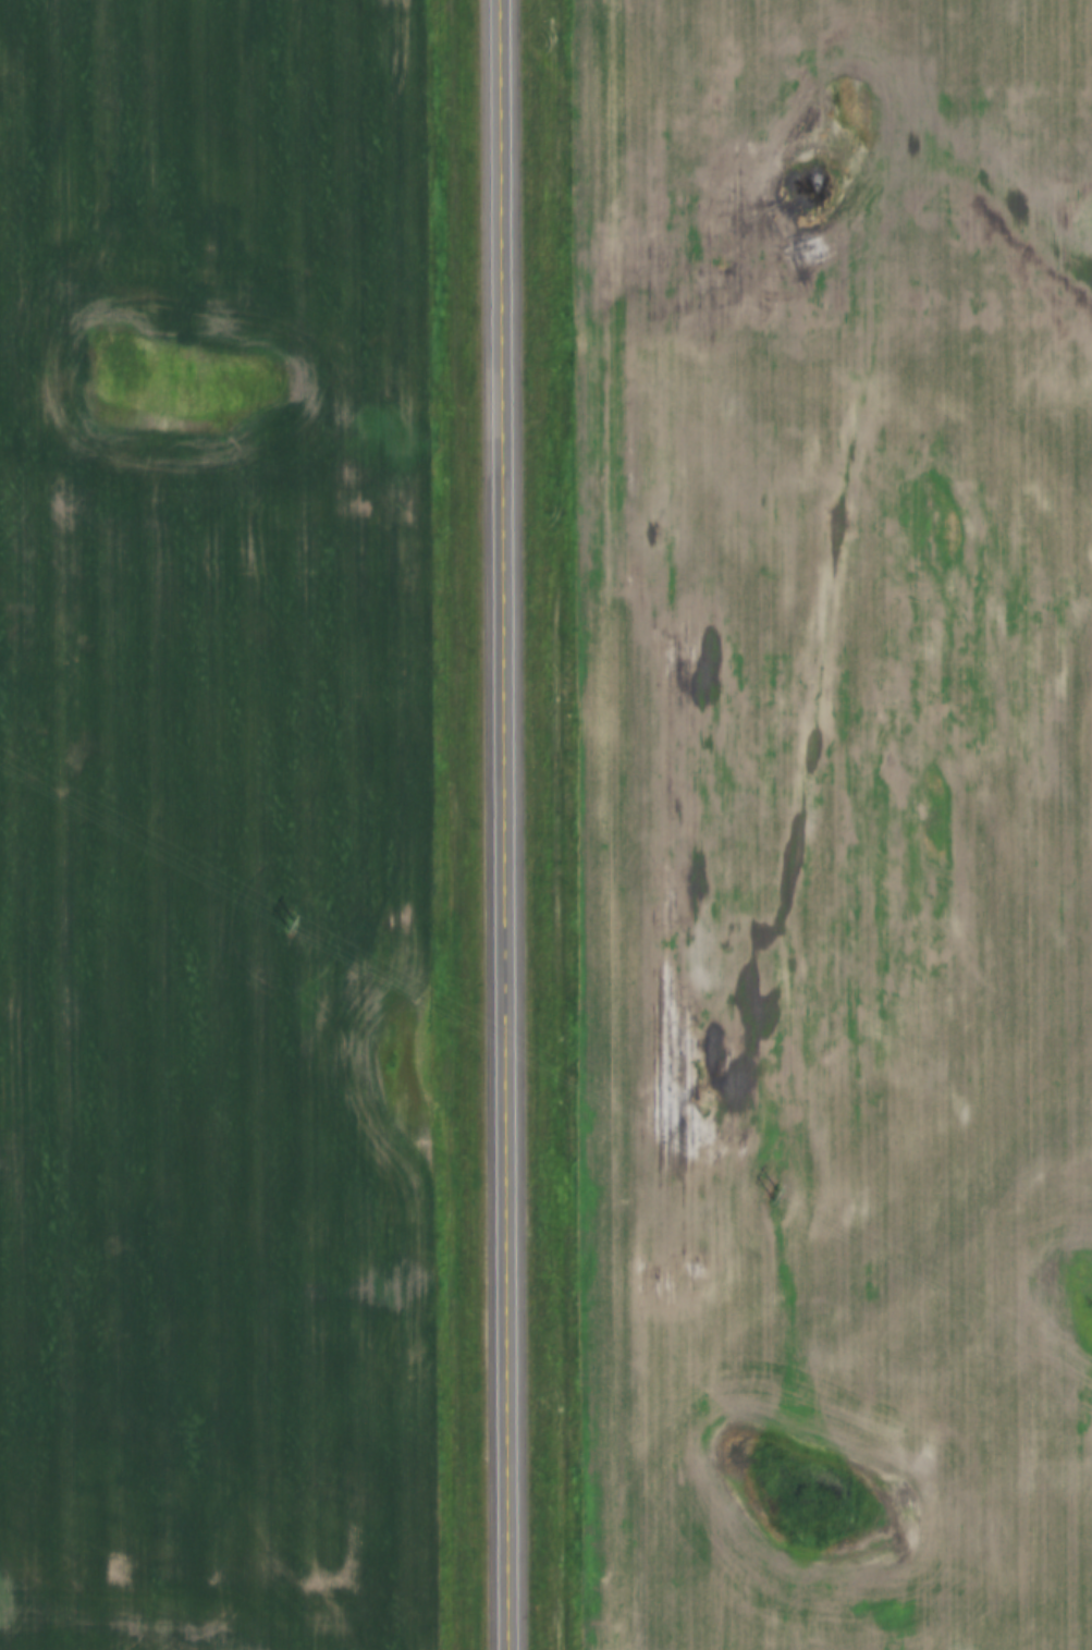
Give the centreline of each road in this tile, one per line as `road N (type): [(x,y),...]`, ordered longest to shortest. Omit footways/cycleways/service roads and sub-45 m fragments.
road 1 (primary): [(527,1649),(519,0)]

